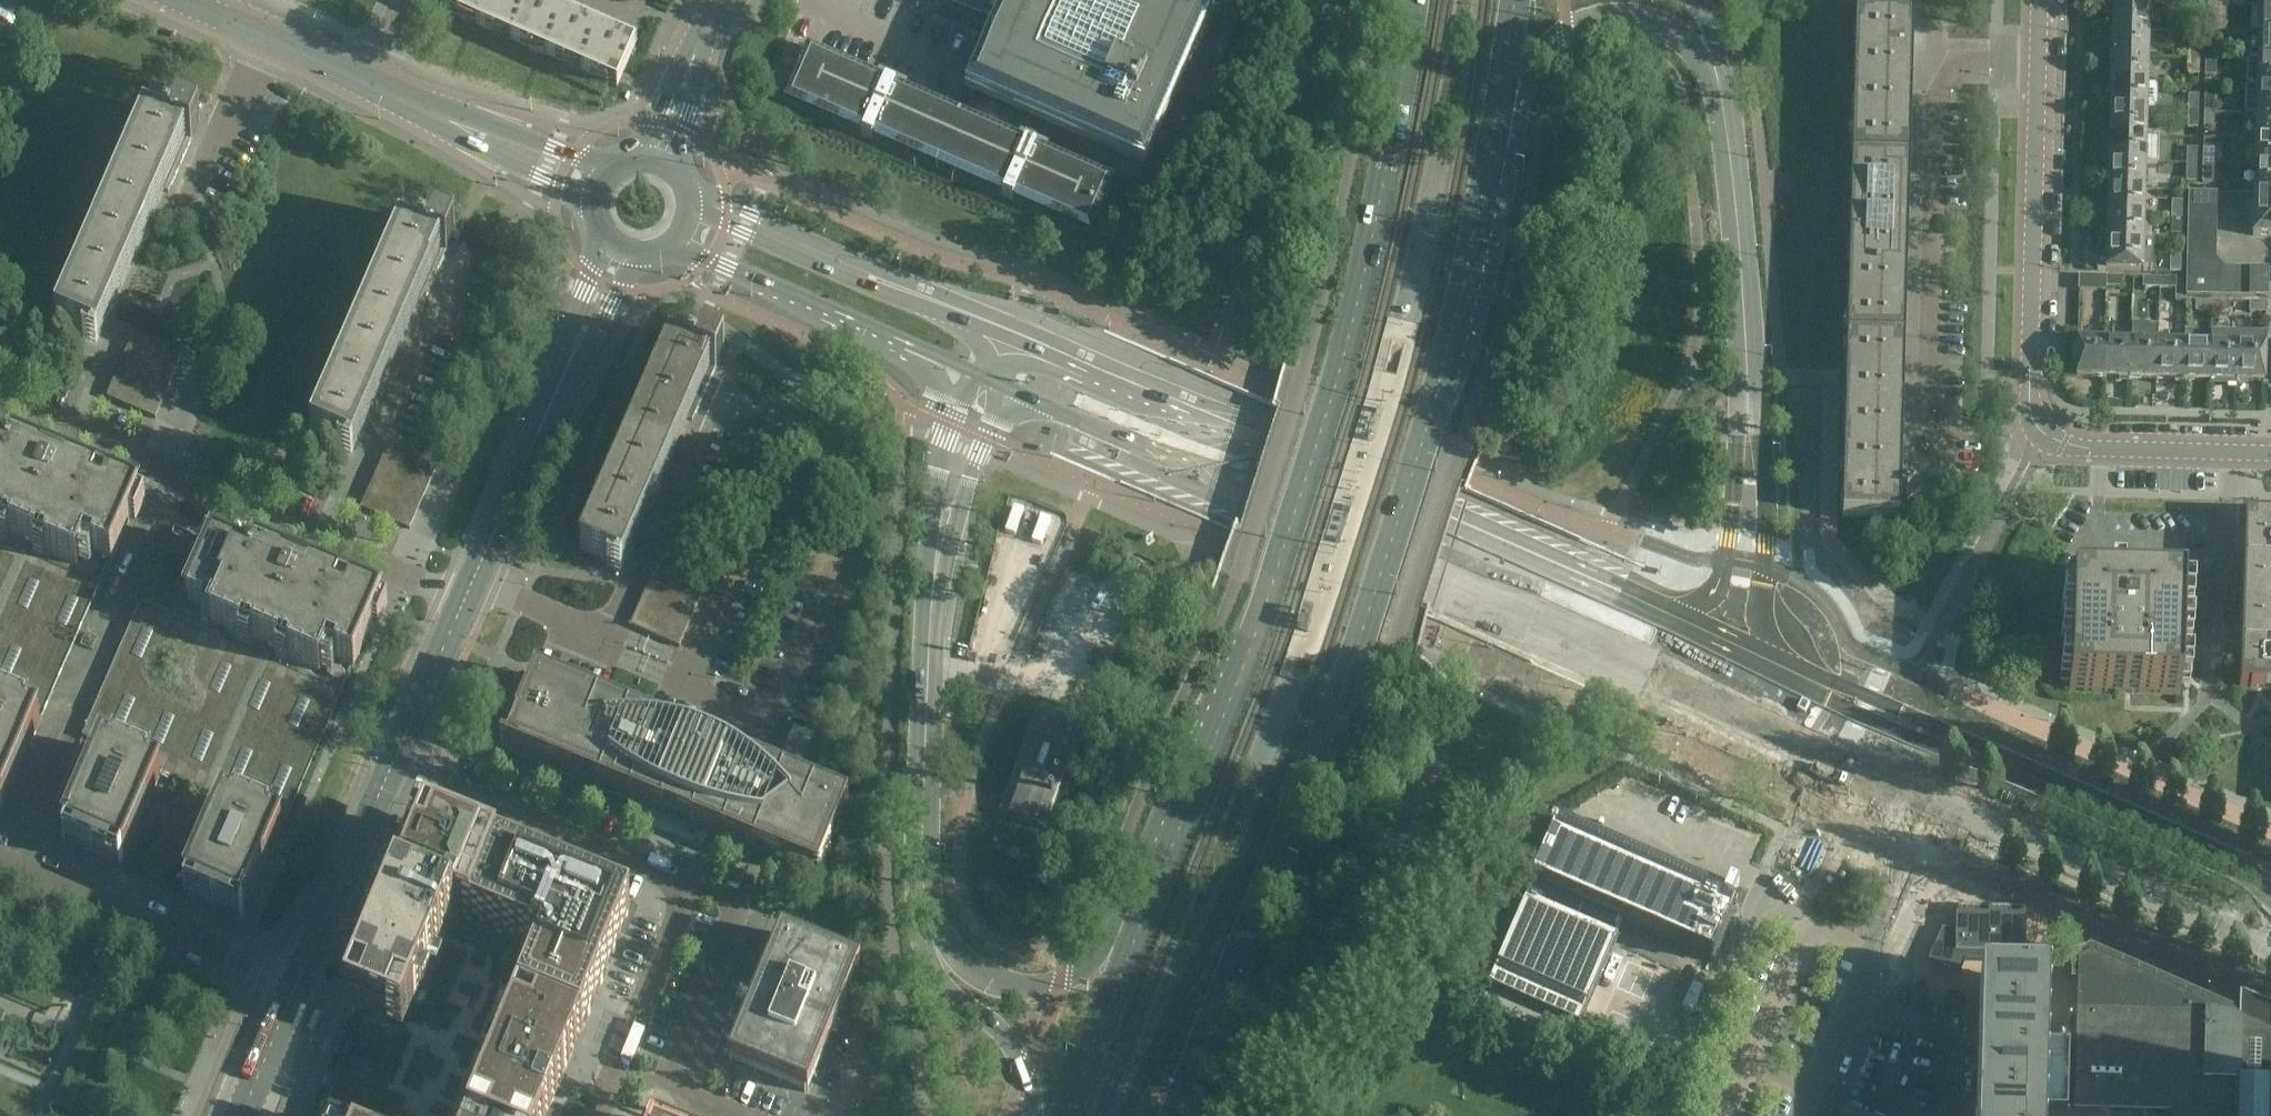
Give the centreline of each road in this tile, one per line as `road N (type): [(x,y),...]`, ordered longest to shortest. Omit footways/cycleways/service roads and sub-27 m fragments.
road 1 (secondary): [(1174,1115),(1363,634),(1464,305),(1502,117)]
road 2 (secondary): [(1414,0),(1376,244),(1340,387),(1274,597),(1141,926)]
road 3 (secondary): [(1679,616),(1014,343)]
road 4 (secondary): [(1009,392),(1503,605),(1539,607),(1663,660)]
road 5 (residential): [(1947,475),(1924,441),(1933,96),(1953,64),(2037,66)]
road 6 (secondary): [(2270,882),(1960,744),(1923,743),(1807,689)]
road 7 (unclassified): [(693,680),(755,530),(838,562),(770,727)]
road 8 (secondary): [(1889,779),(2270,944)]
road 9 (secondary): [(931,927),(922,877),(924,743),(944,532)]
road 10 (unclassified): [(1910,845),(2270,999)]
road 11 (secondary): [(1751,449),(1744,277),(1719,74)]
road 12 (unclassified): [(2040,433),(2032,398),(2037,66)]
road 13 (residential): [(336,541),(0,399)]
road 14 (unclassified): [(473,580),(621,255)]
road 15 (tertiary): [(1014,343),(697,205)]
road 16 (residential): [(294,986),(0,856)]
road 17 (unclassified): [(687,890),(394,764)]
road 18 (residential): [(336,541),(461,251)]
road 19 (tertiary): [(681,246),(967,373)]
road 20 (secondary): [(1502,117),(1550,41),(1589,20),(1669,27),(1719,74)]
road 21 (tertiary): [(612,166),(369,83)]
road 22 (tertiary): [(369,83),(592,208)]
road 23 (secondary): [(1141,926),(1086,973),(1019,990),(969,972),(931,927)]
road 24 (unclassified): [(294,986),(394,764)]
road 25 (unclassified): [(687,890),(728,907),(656,1085)]
road 26 (residential): [(2270,454),(2080,451),(2040,433)]
road 27 (unclassified): [(606,640),(700,426)]
road 28 (secondary): [(931,927),(958,994),(1016,1049),(1036,1115)]
road 29 (unclassified): [(612,1081),(687,890)]
road 30 (secondary): [(1141,926),(1063,1115)]
road 31 (residential): [(273,42),(187,202)]
road 32 (unclassified): [(394,764),(463,603)]
road 33 (residential): [(1954,1115),(1955,1065),(1944,1043),(1855,1004)]
road 34 (residential): [(661,159),(721,0)]
road 35 (secondary): [(967,373),(939,477),(944,532)]
road 36 (secondary): [(1759,608),(1763,493),(1751,449)]
road 37 (secondary): [(1751,449),(1735,488),(1715,599)]
road 38 (secondary): [(944,532),(1009,392)]
road 39 (secondary): [(1663,660),(1670,690),(1701,715),(1747,728),(1780,724)]
road 40 (unclassified): [(606,640),(473,580)]
road 41 (residential): [(463,603),(336,541)]
road 42 (unclassified): [(242,1115),(294,986)]
road 43 (secondary): [(1780,724),(1889,779)]
road 44 (unclassified): [(1807,1115),(1855,1004)]

